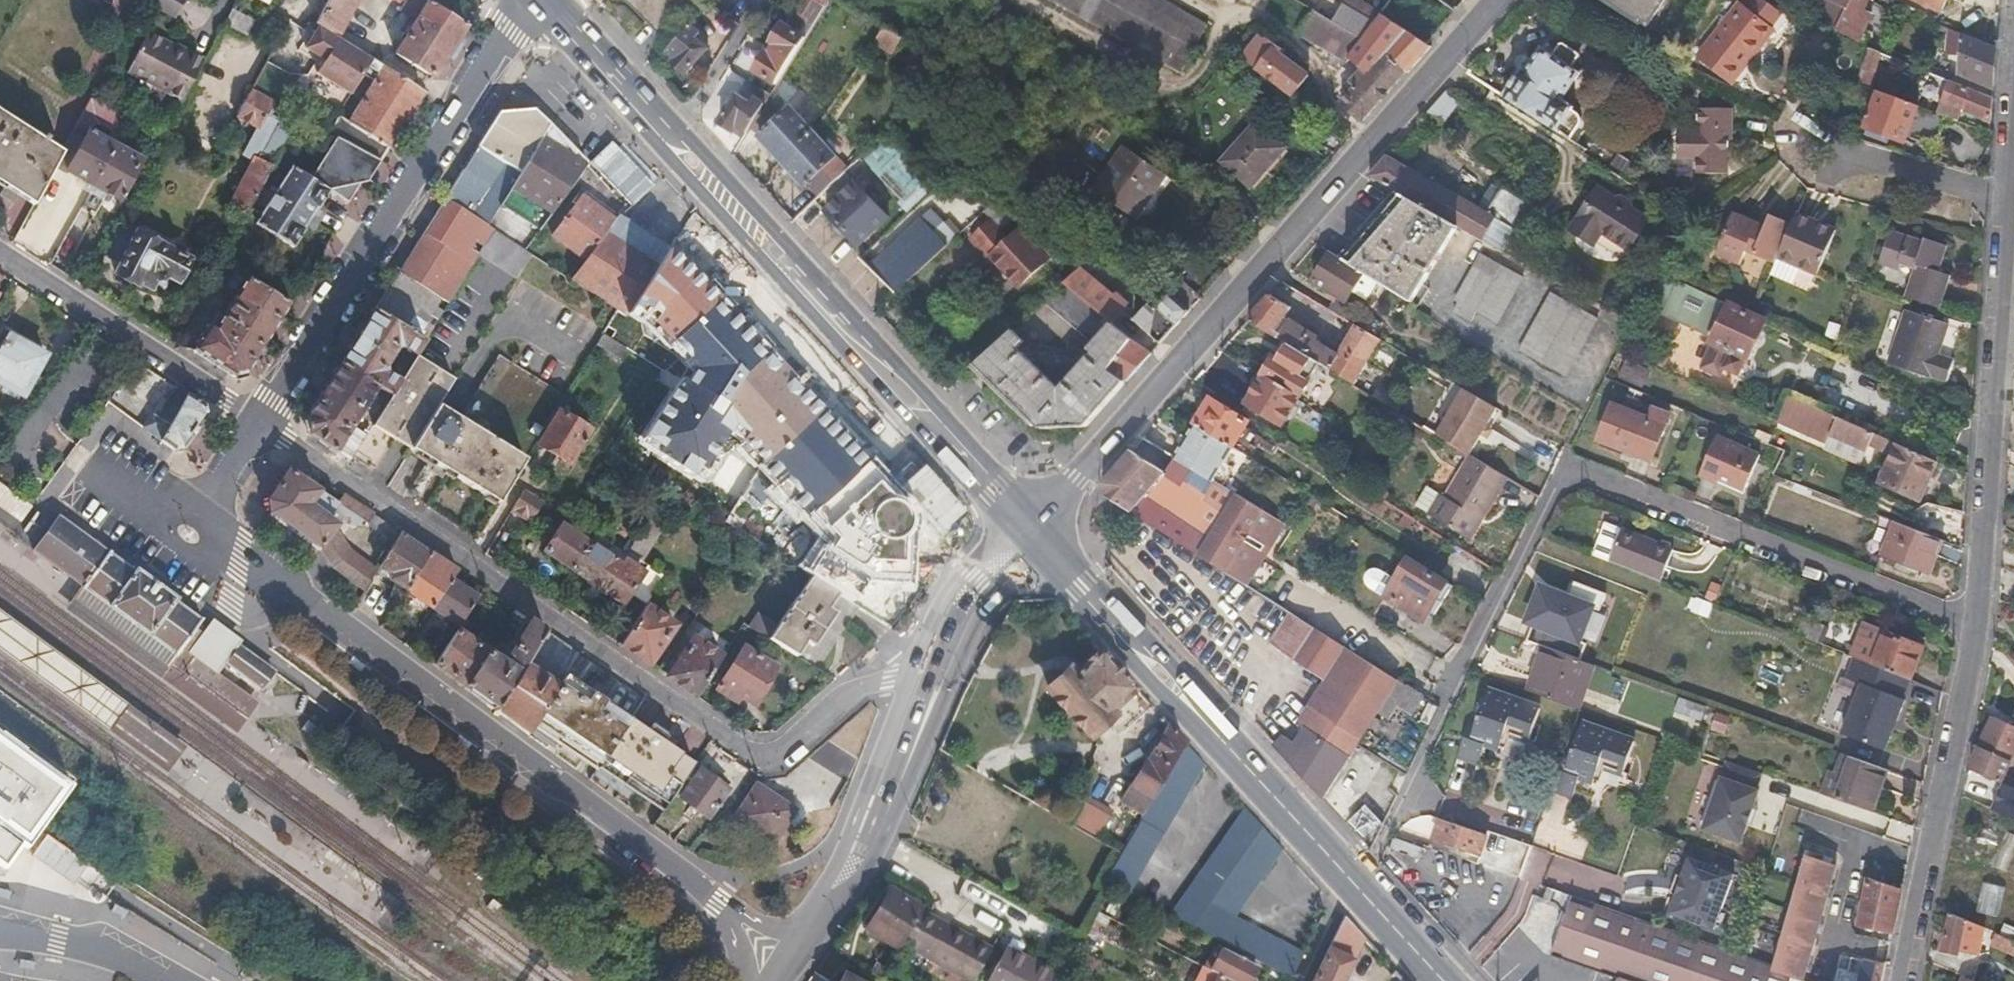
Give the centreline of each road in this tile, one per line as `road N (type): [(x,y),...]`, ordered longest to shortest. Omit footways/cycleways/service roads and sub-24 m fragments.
road 1 (residential): [(1974,629),(1567,464),(1376,853)]
road 2 (residential): [(915,666),(839,700),(787,749),(766,755),(745,749),(263,421)]
road 3 (residential): [(263,421),(207,505),(211,530),(716,902)]
road 4 (secondary): [(1036,525),(1497,0)]
road 5 (primary): [(1441,980),(1036,525)]
road 6 (residential): [(1974,629),(2013,52)]
road 7 (primary): [(1036,525),(673,140)]
road 8 (residential): [(533,0),(263,421)]
road 9 (secondary): [(829,903),(883,842),(985,612),(1029,565),(1036,525)]
road 10 (residential): [(1901,980),(1974,629)]
road 11 (residential): [(0,250),(263,421)]
road 12 (secondary): [(915,666),(829,903)]
road 13 (primary): [(673,140),(537,0)]
road 14 (secondary): [(1036,525),(1000,539),(968,570),(937,612),(915,666)]
road 15 (residential): [(673,140),(764,0)]

